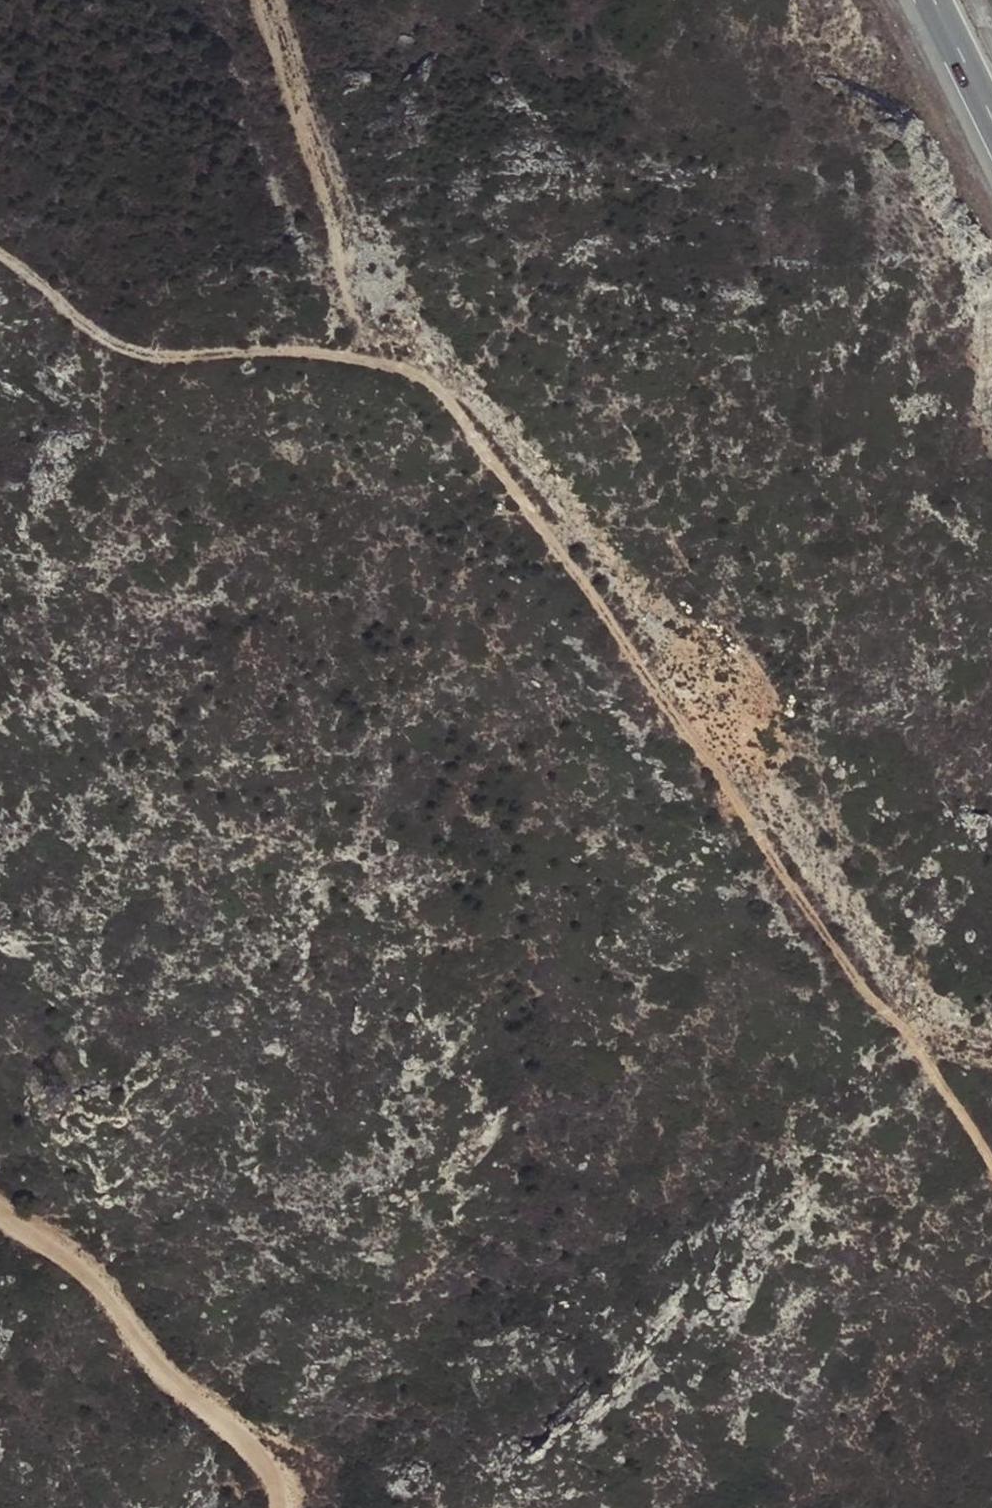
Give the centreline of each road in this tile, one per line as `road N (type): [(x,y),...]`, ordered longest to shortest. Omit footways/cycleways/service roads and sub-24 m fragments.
road 1 (track): [(274,1507),(274,1491),(0,1199)]
road 2 (motorway): [(933,0),(991,120)]

